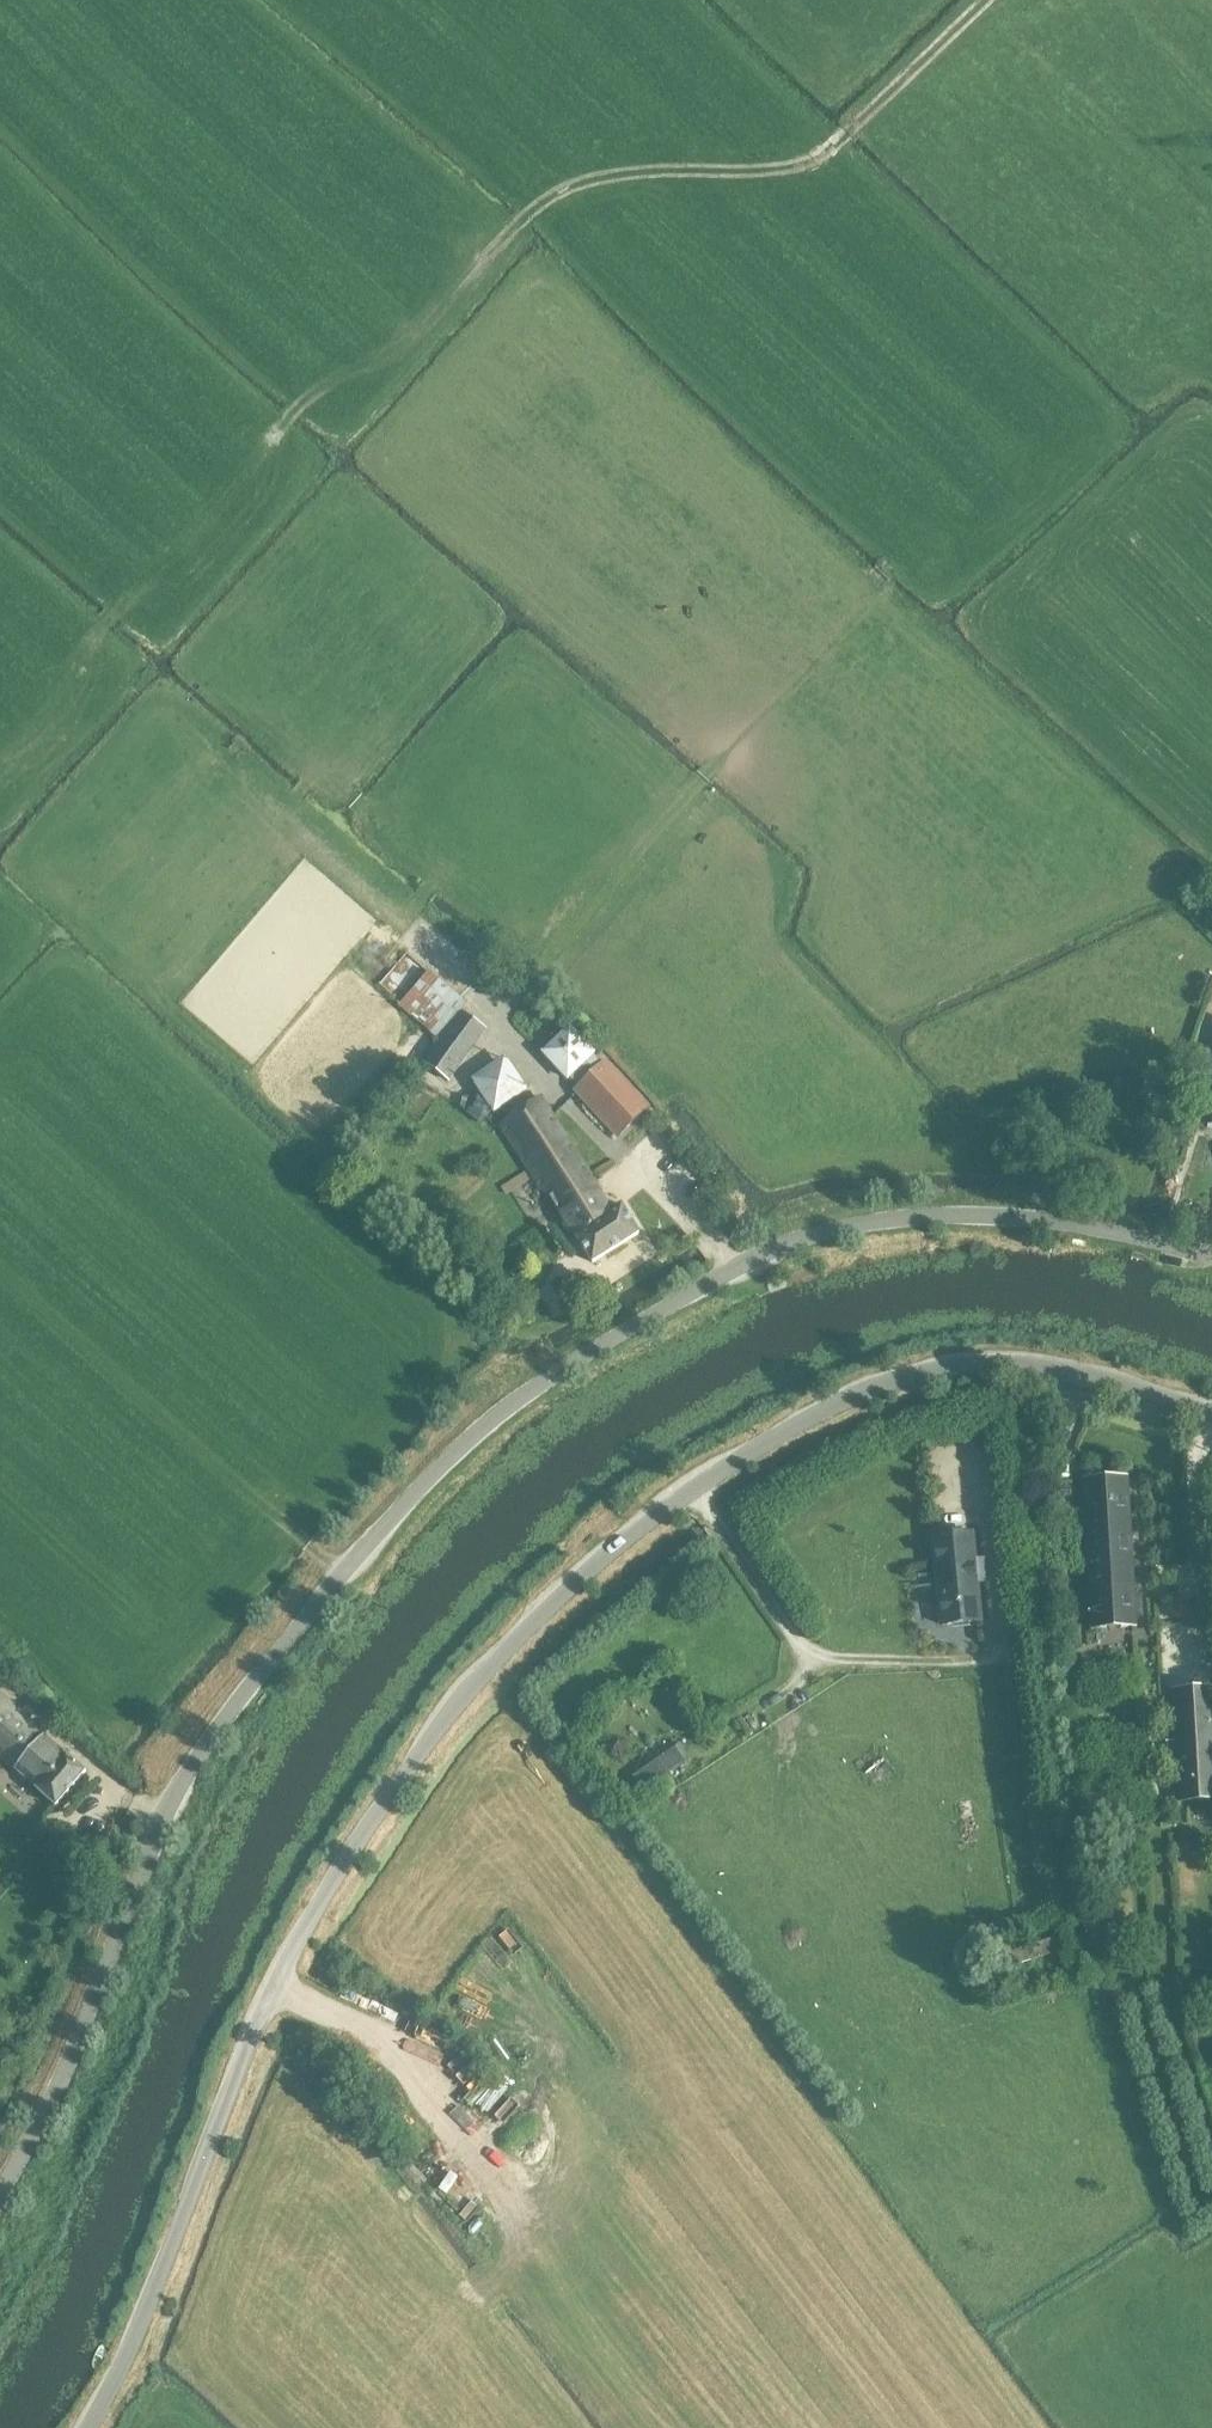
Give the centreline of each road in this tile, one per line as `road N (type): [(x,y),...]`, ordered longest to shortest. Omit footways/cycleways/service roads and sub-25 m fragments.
road 1 (unclassified): [(0,2195),(55,2088),(135,1886),(197,1759),(395,1516),(524,1396),(788,1244),(861,1222),(1095,1236),(1211,1261)]
road 2 (unclassified): [(86,2427),(151,2298),(251,2024),(419,1755),(513,1629),(584,1557),(752,1437),(832,1396),(918,1368),(1006,1363),(1211,1415)]
road 3 (track): [(0,748),(304,407),(389,359),(533,206),(623,172),(718,176),(836,151),(985,0)]
road 4 (track): [(343,1578),(0,1274)]
road 5 (track): [(441,2127),(378,2048),(306,2004),(267,1996)]

